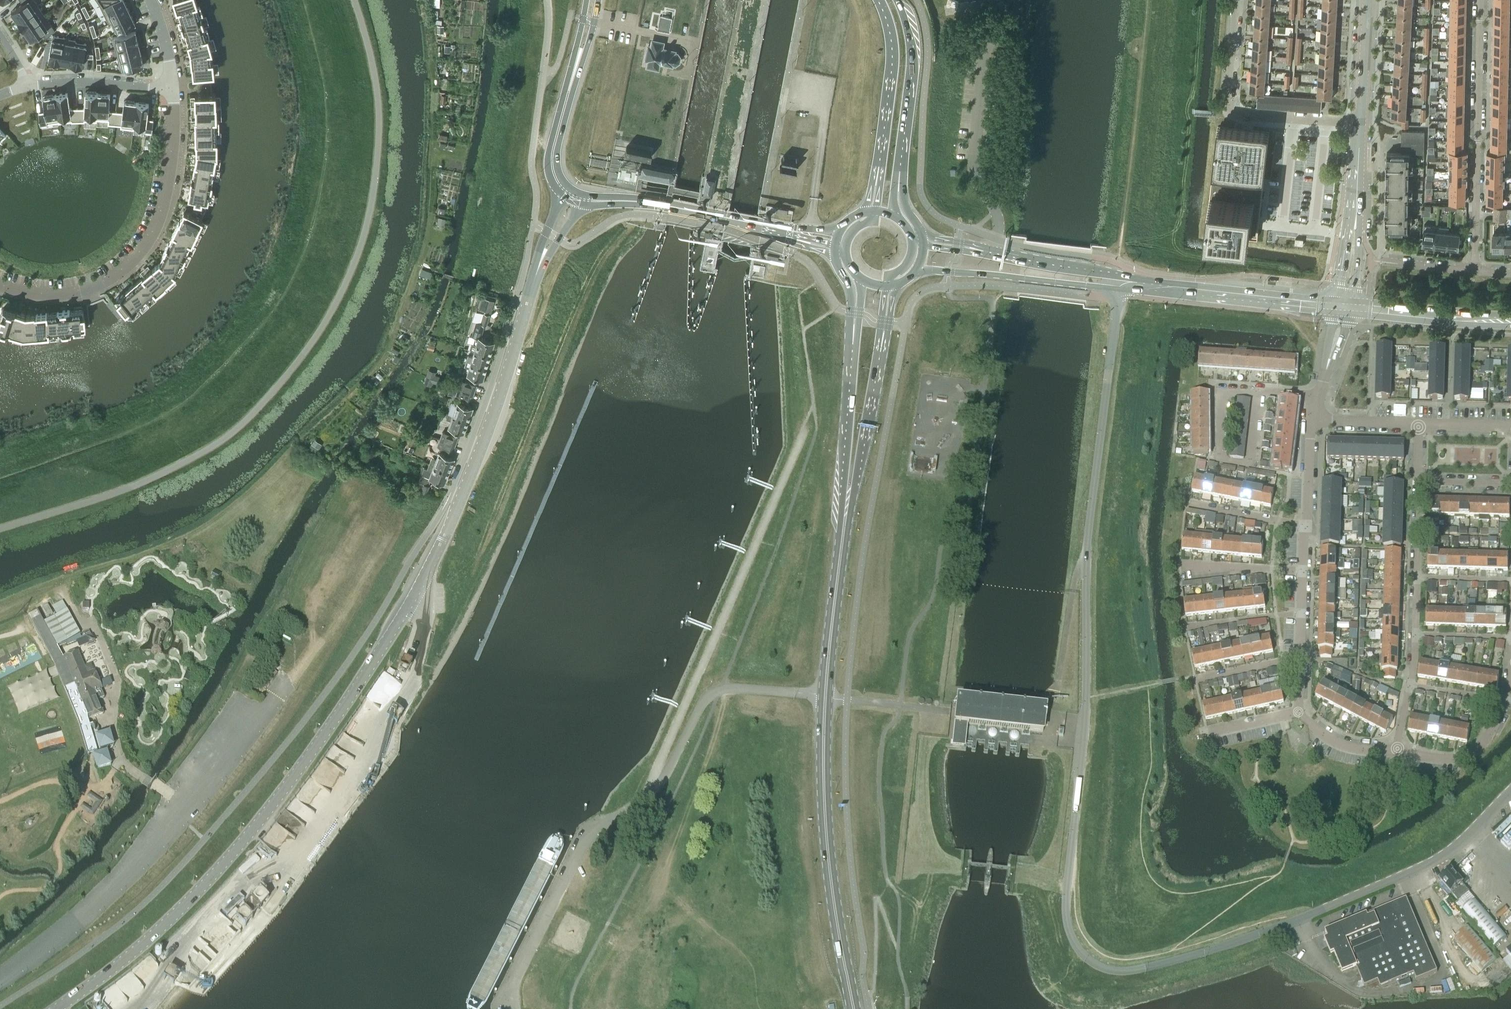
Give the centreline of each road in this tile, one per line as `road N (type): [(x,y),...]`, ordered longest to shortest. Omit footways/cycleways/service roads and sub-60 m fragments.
road 1 (unclassified): [(1118,282),(1086,556),(1086,699),(1065,907),(1078,949),(1098,966),(1133,970),(1297,921),(1440,858),(1510,795)]
road 2 (tertiary): [(57,1008),(132,955),(215,878),(312,755),(442,540),(536,274)]
road 3 (unclassified): [(805,431),(648,793)]
road 4 (residential): [(0,286),(73,294),(114,278),(142,251),(167,190),(171,84)]
road 5 (unclassified): [(1018,0),(1015,19),(985,52),(974,162),(1000,223),(996,254)]
road 6 (residential): [(1474,271),(1478,0)]
road 7 (unclassified): [(507,1008),(515,976),(587,833),(648,793)]
road 8 (primary): [(823,748),(825,835),(853,1008)]
road 9 (unclassified): [(648,793),(708,695),(740,688),(822,696)]
road 10 (secondary): [(1343,305),(1118,282)]
road 11 (secondary): [(793,231),(645,202),(580,200)]
road 12 (secondary): [(917,269),(1118,282)]
road 13 (secondary): [(1343,305),(1359,122)]
road 14 (primary): [(899,179),(911,61),(897,0)]
road 15 (primary): [(853,335),(846,511)]
road 16 (primary): [(879,0),(892,51),(878,173)]
road 17 (residential): [(1258,392),(1250,464),(1220,459),(1221,391)]
road 18 (primary): [(846,511),(881,346)]
road 19 (secondary): [(1510,322),(1343,305)]
road 20 (residential): [(171,84),(27,86)]
road 21 (residential): [(1397,748),(1447,759),(1472,754),(1507,701)]
road 22 (residential): [(1228,111),(1359,122)]
road 23 (primary): [(846,511),(831,636)]
road 24 (secondary): [(1118,282),(996,254)]
road 25 (residential): [(1179,567),(1303,570)]
road 26 (secondary): [(1359,122),(1366,0)]
road 27 (residential): [(1307,526),(1189,502)]

